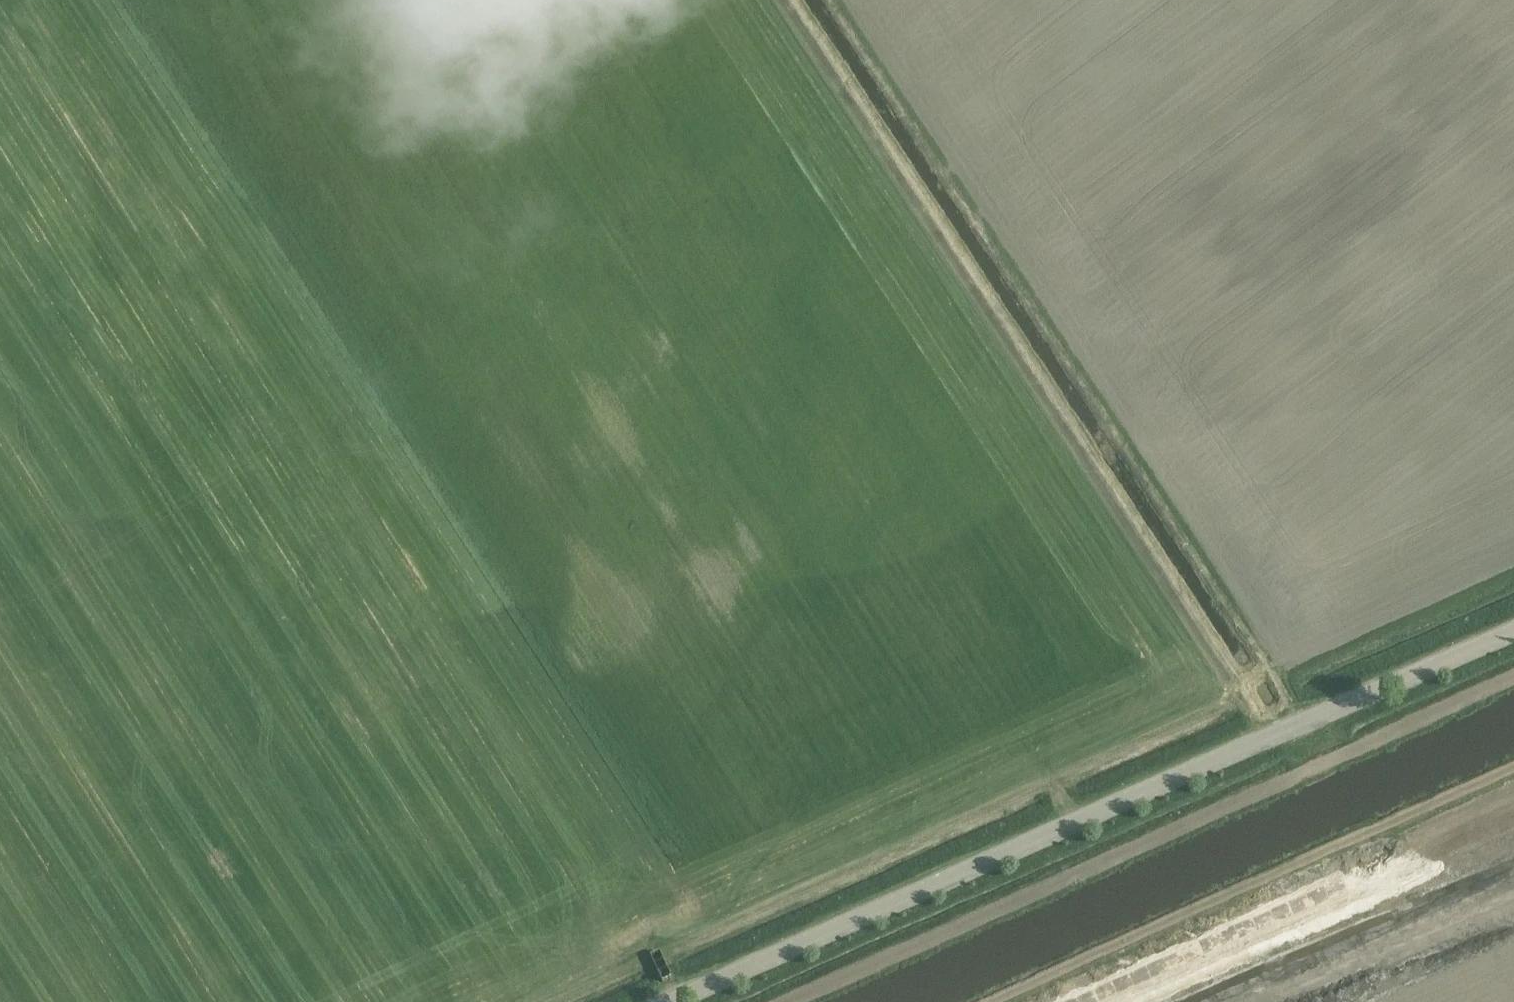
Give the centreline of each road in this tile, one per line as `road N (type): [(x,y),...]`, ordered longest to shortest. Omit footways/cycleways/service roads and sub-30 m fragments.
road 1 (tertiary): [(670,1001),(1513,630)]

